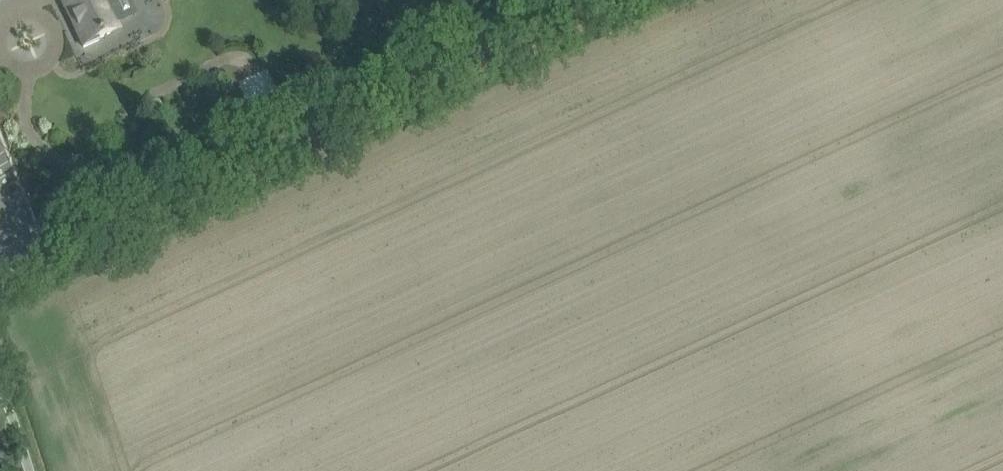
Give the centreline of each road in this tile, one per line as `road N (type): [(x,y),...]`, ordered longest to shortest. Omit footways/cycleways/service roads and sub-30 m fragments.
road 1 (unclassified): [(0,275),(599,0)]

